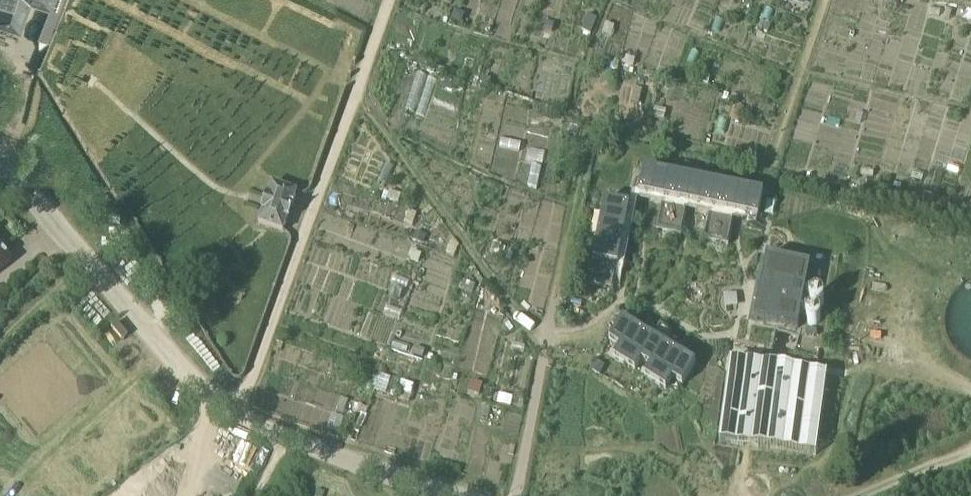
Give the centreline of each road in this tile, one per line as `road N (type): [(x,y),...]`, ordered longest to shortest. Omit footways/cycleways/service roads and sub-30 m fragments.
road 1 (residential): [(444,495),(255,427),(192,383),(0,163)]
road 2 (track): [(235,414),(387,0)]

